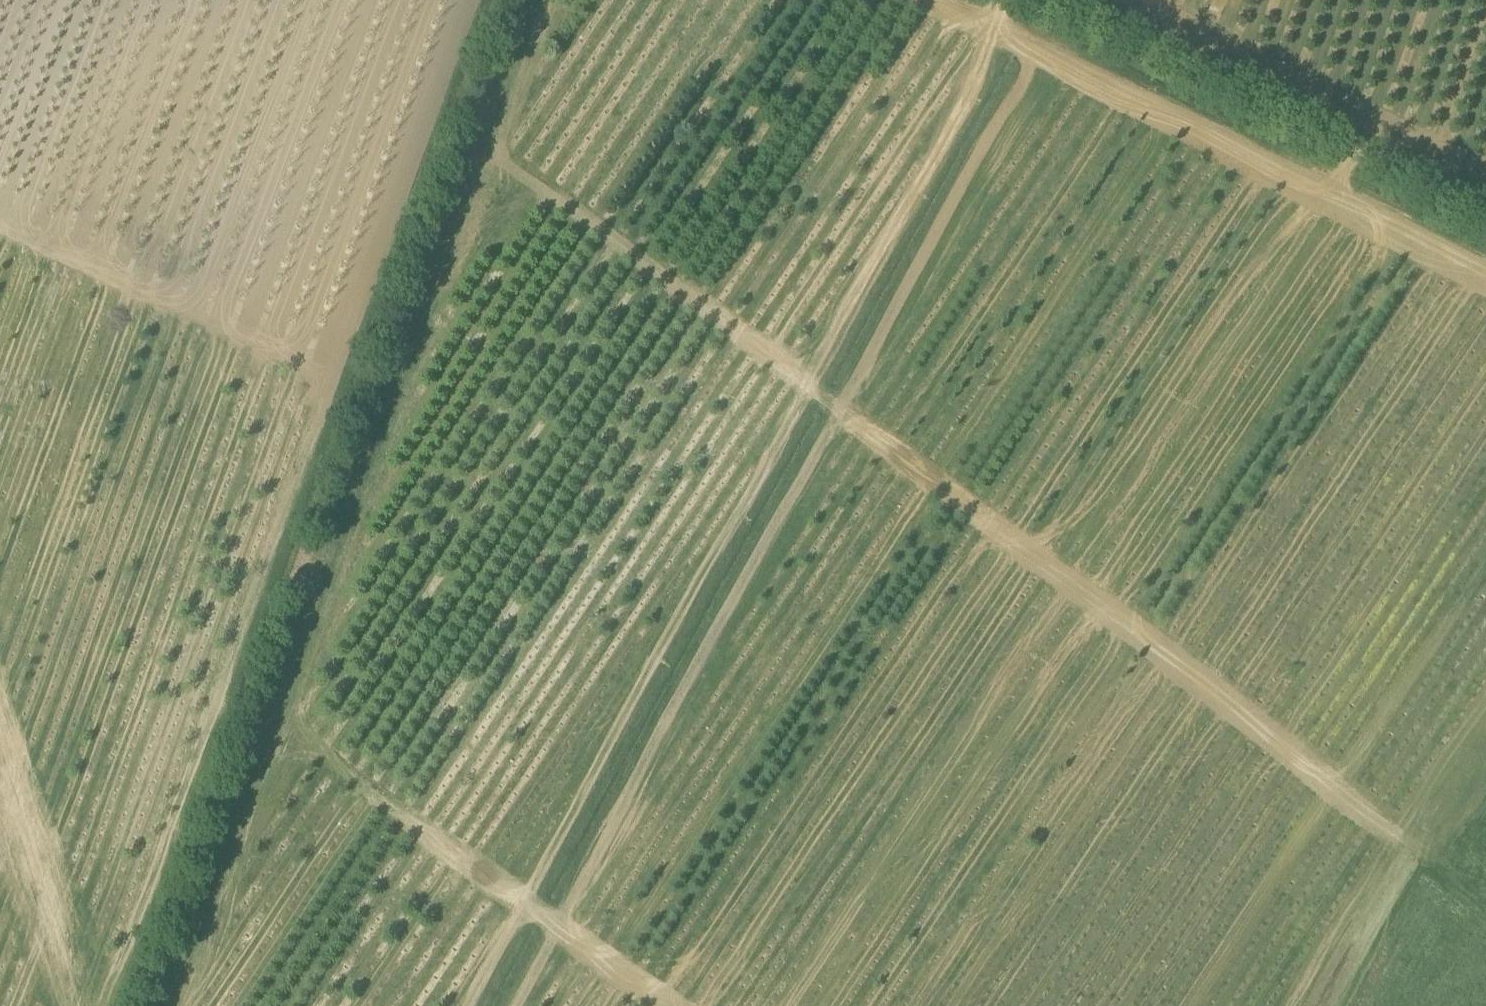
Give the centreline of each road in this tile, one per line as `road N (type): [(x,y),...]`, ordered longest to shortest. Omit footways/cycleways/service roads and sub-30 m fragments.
road 1 (track): [(1485,216),(1055,0)]

